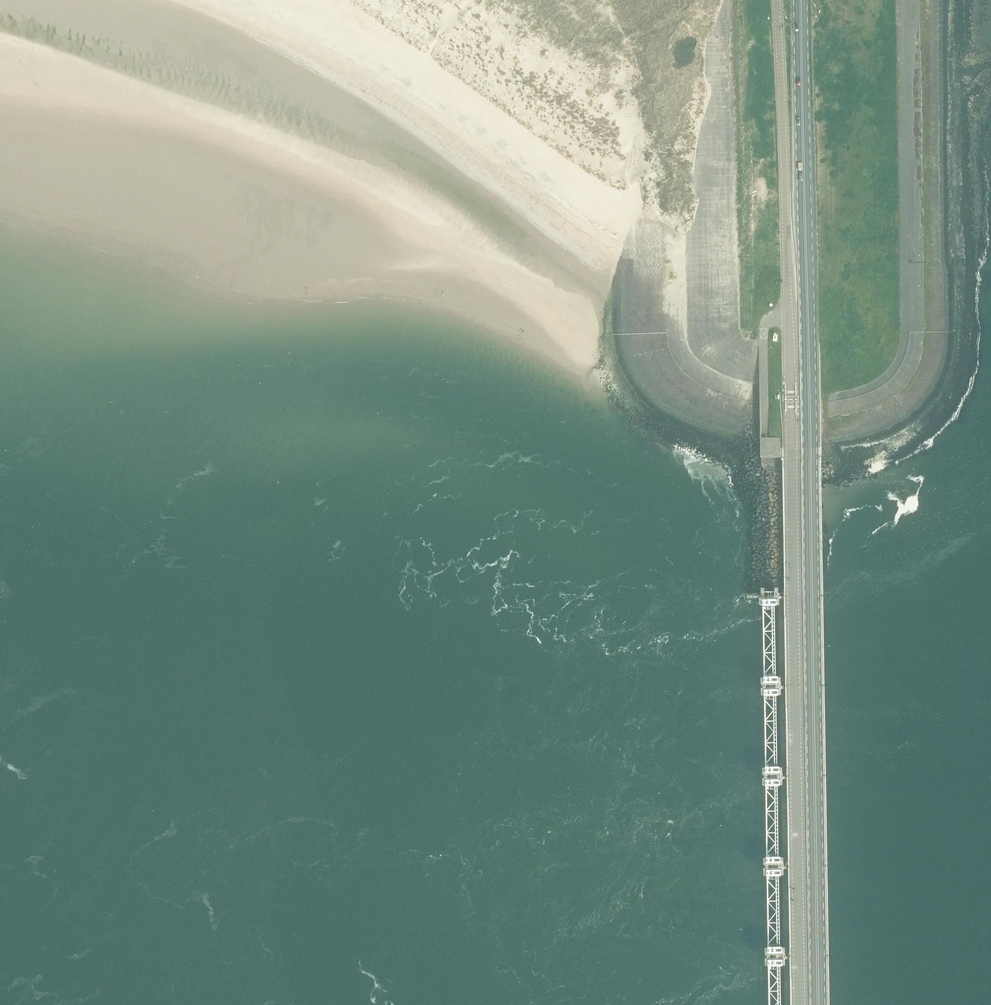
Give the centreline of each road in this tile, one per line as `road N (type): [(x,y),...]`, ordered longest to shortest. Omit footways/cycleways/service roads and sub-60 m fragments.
road 1 (unclassified): [(800,1004),(776,0)]
road 2 (primary): [(818,1004),(801,0)]

